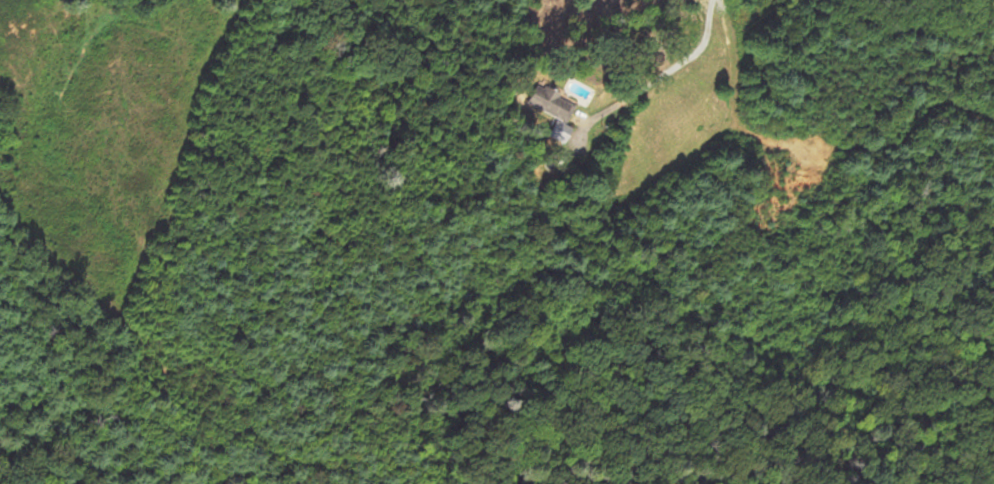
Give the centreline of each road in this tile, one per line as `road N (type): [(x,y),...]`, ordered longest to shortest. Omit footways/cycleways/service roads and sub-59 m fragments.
road 1 (residential): [(703,0),(696,34),(586,98)]

